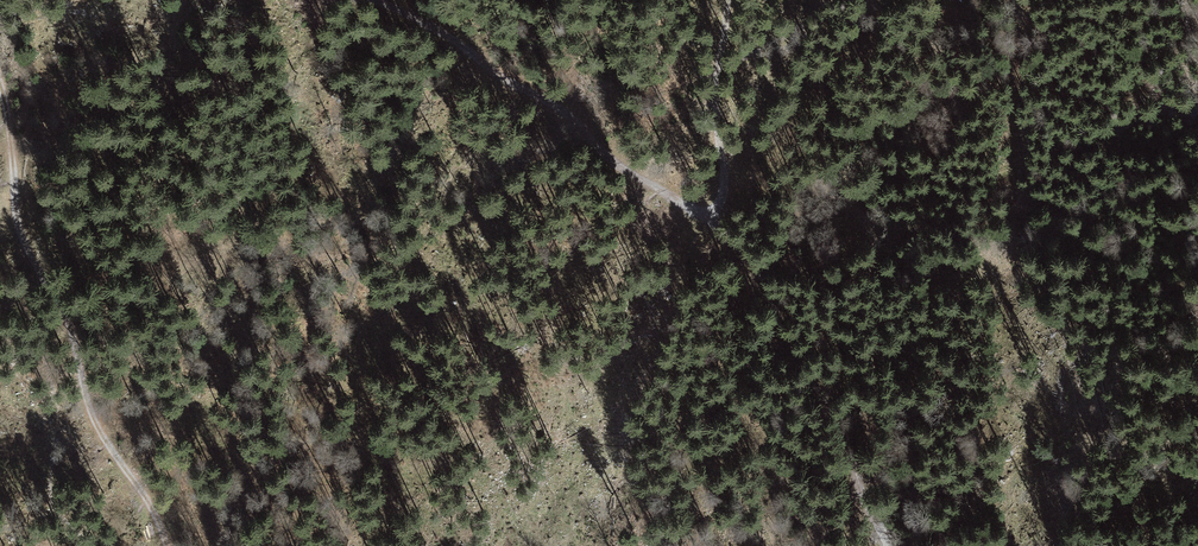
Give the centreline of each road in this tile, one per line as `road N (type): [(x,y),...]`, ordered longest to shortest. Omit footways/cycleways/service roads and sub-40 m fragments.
road 1 (track): [(703,203),(762,282),(790,348),(845,436),(882,545)]
road 2 (track): [(379,0),(572,115),(612,160),(703,203)]
road 3 (track): [(169,545),(89,404),(74,336),(25,242)]
road 4 (track): [(703,203),(724,186),(722,70)]

